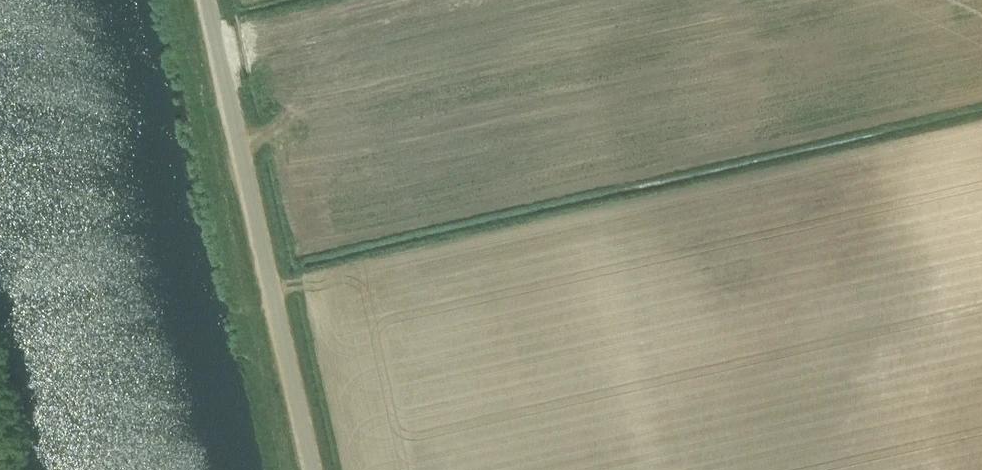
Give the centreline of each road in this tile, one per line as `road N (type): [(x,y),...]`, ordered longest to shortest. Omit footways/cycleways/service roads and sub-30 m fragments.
road 1 (unclassified): [(309,469),(201,0)]

